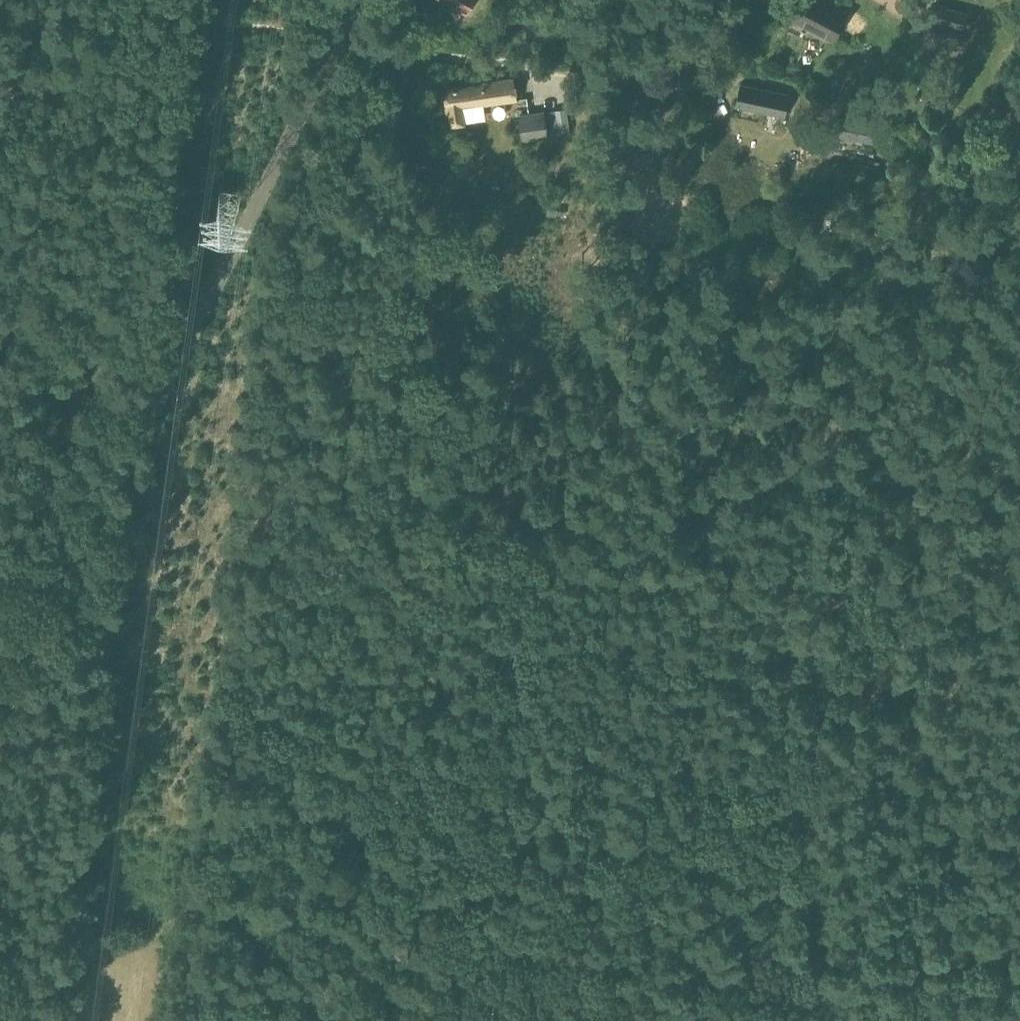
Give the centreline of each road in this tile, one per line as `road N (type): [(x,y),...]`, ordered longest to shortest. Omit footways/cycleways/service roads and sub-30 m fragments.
road 1 (unclassified): [(0,692),(354,0)]
road 2 (track): [(713,96),(595,52),(334,39)]
road 3 (track): [(0,335),(169,372)]

